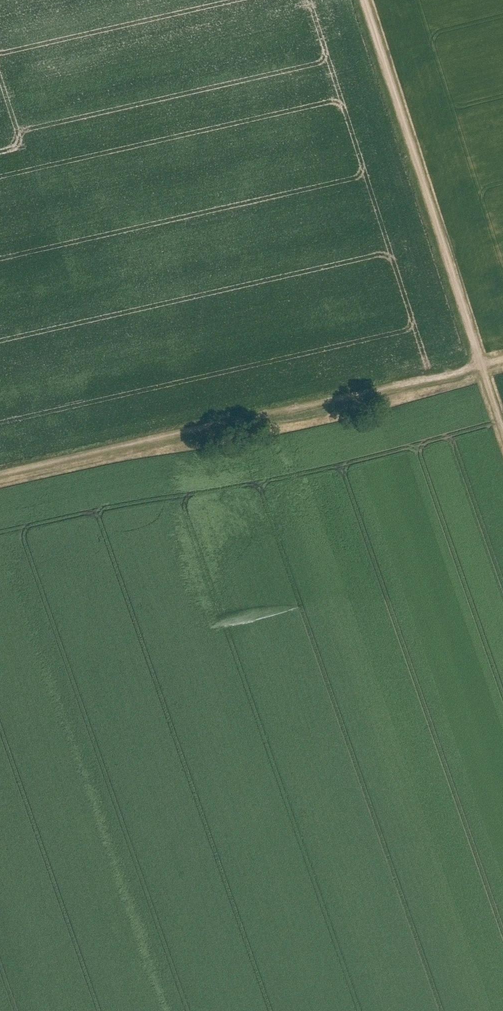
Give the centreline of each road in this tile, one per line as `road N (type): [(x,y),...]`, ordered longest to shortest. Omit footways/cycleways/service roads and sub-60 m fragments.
road 1 (track): [(0,474),(502,358)]
road 2 (track): [(363,0),(502,430)]

